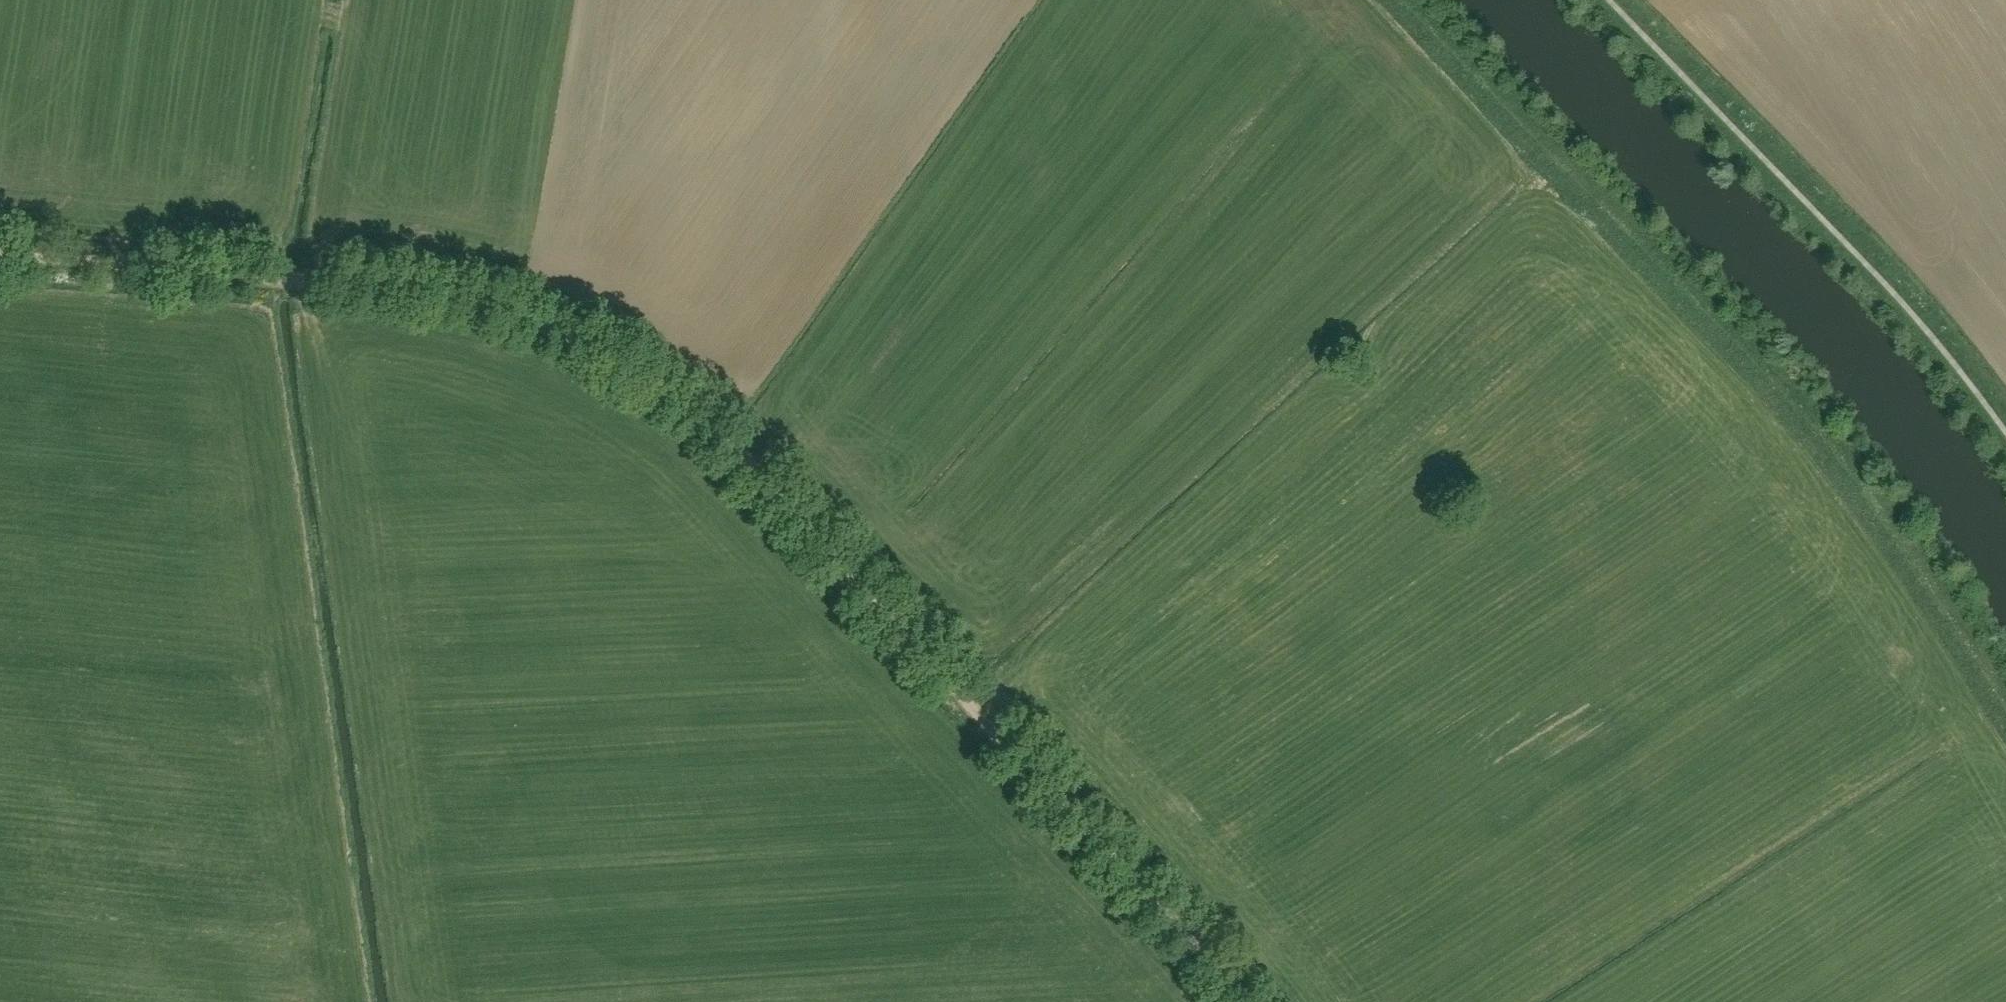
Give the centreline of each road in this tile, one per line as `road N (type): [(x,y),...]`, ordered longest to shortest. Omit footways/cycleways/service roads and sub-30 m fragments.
road 1 (track): [(1239,1001),(765,484),(709,431),(629,375),(551,333),(457,302),(335,283),(0,261)]
road 2 (track): [(2005,707),(1850,471),(1403,0)]

